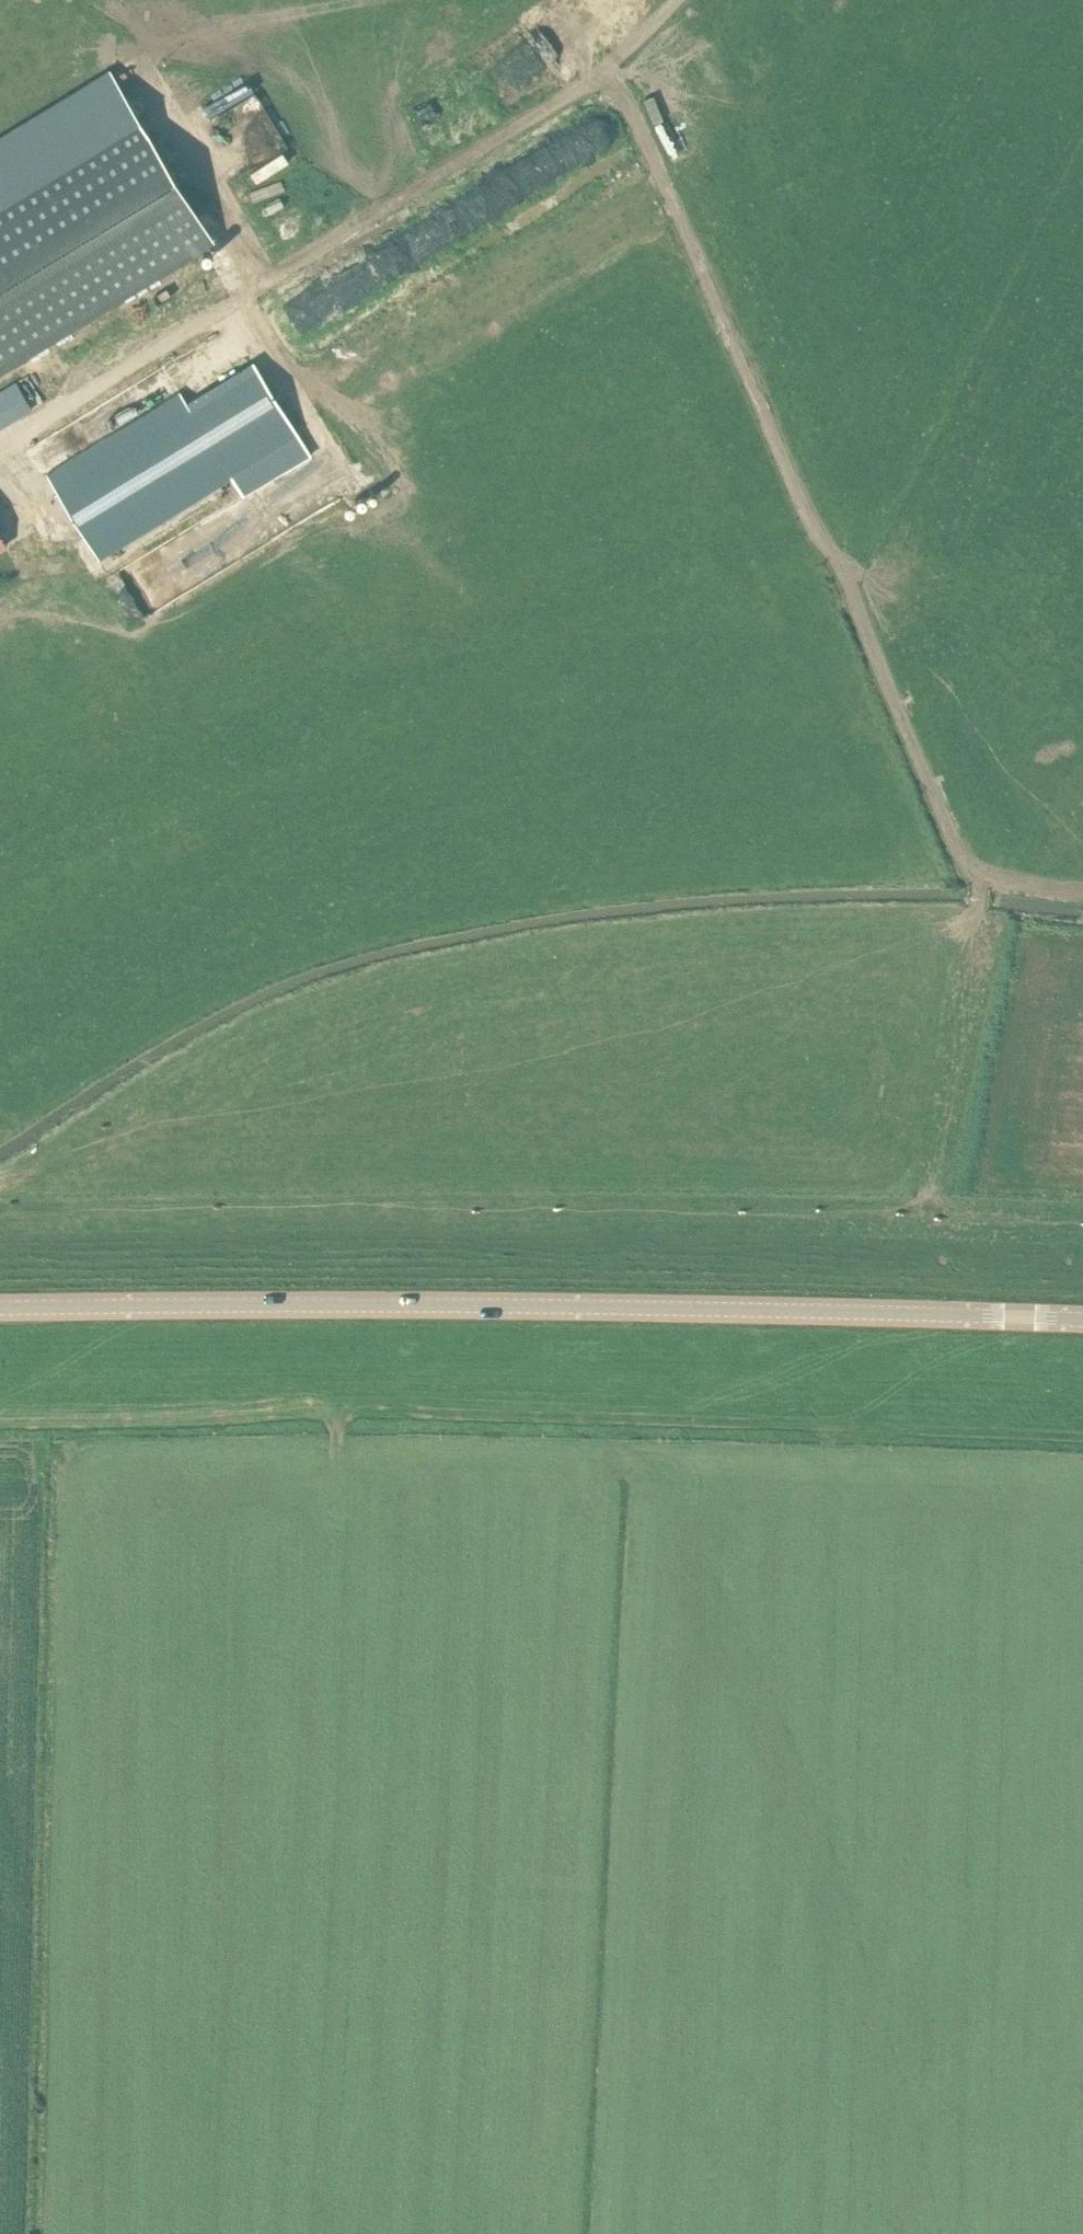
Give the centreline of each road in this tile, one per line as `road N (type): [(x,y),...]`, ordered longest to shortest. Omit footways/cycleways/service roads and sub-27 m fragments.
road 1 (secondary): [(1082,1325),(890,1316),(0,1314)]

